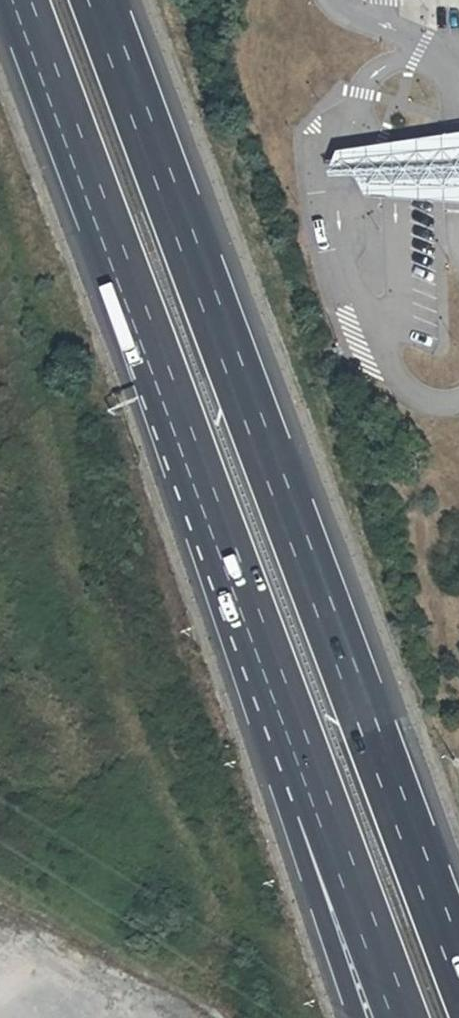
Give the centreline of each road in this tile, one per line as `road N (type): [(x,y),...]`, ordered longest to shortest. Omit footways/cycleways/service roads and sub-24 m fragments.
road 1 (motorway): [(458,971),(96,0)]
road 2 (motorway): [(21,0),(261,634)]
road 3 (motorway): [(261,634),(403,1017)]
road 4 (motorway): [(261,634),(289,818),(353,1017)]

